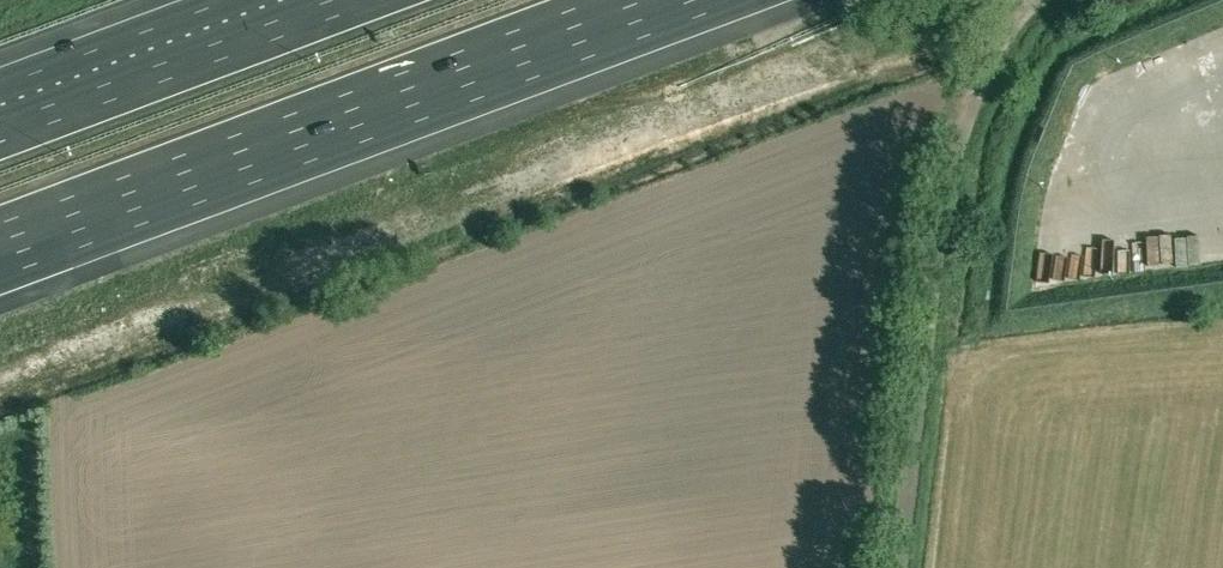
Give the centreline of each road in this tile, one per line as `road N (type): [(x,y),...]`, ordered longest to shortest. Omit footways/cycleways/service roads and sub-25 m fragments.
road 1 (motorway): [(0,257),(693,0)]
road 2 (unclassified): [(900,567),(943,205),(973,97),(1039,0)]
road 3 (motorway): [(349,0),(0,131)]

